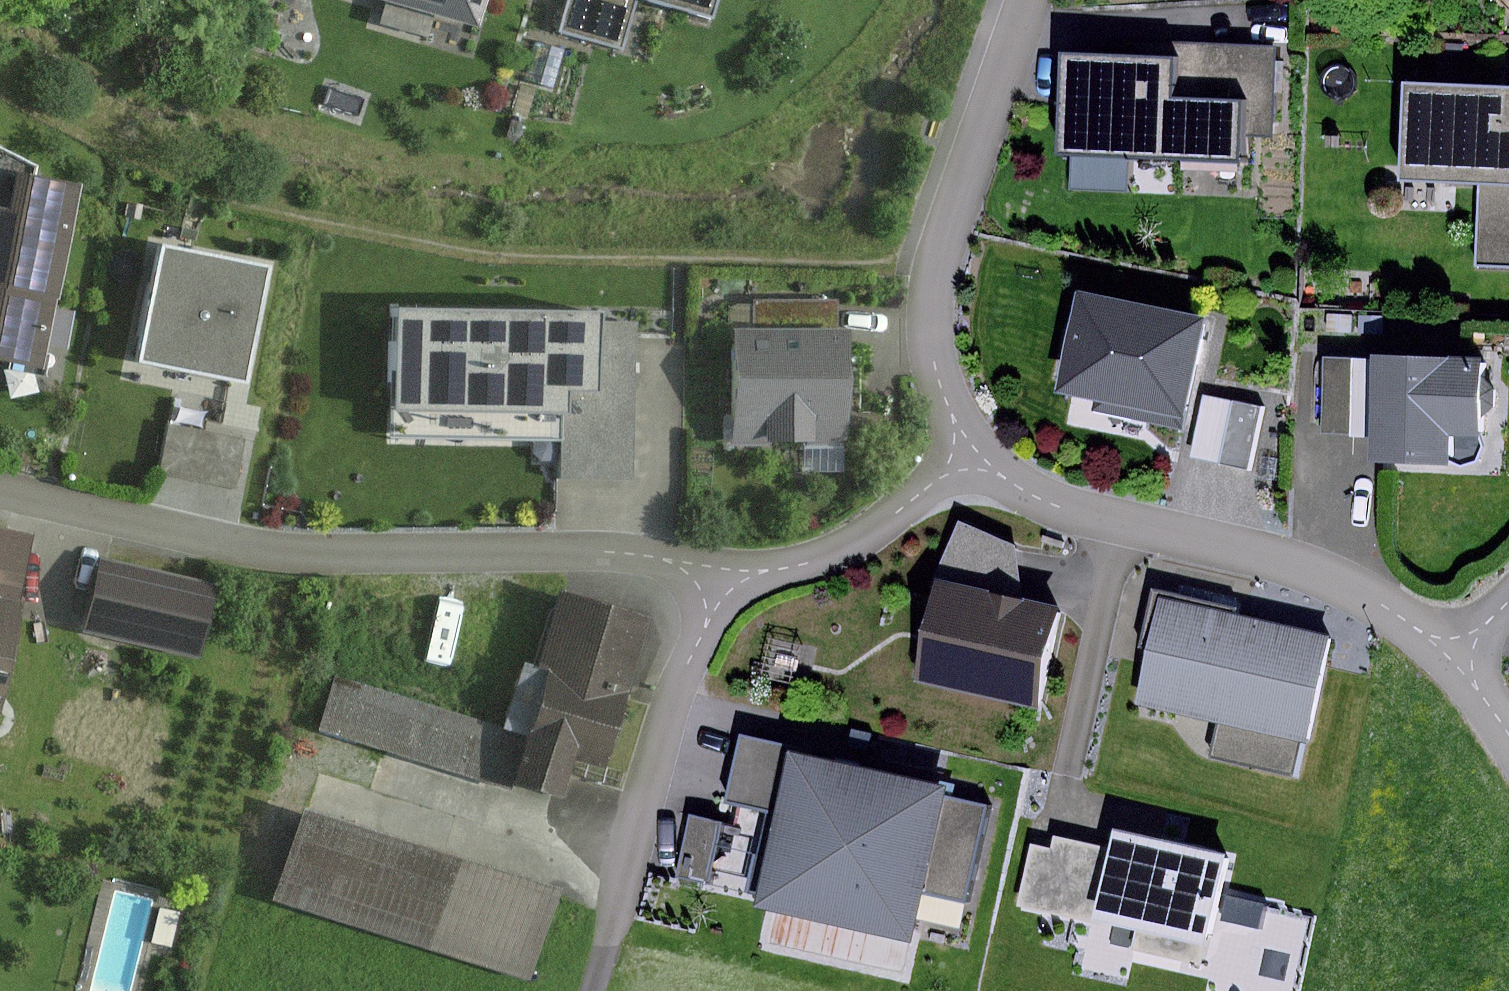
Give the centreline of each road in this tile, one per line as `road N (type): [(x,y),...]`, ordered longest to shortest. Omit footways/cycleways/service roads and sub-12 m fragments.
road 1 (residential): [(714,575),(615,553),(349,554),(266,544),(0,492)]
road 2 (residential): [(966,456),(1099,512),(1286,552),(1364,586),(1464,660)]
road 3 (residential): [(1028,0),(934,293),(944,378),(966,456)]
road 4 (track): [(592,990),(714,575)]
road 5 (residential): [(714,575),(832,554),(892,520),(966,456)]

